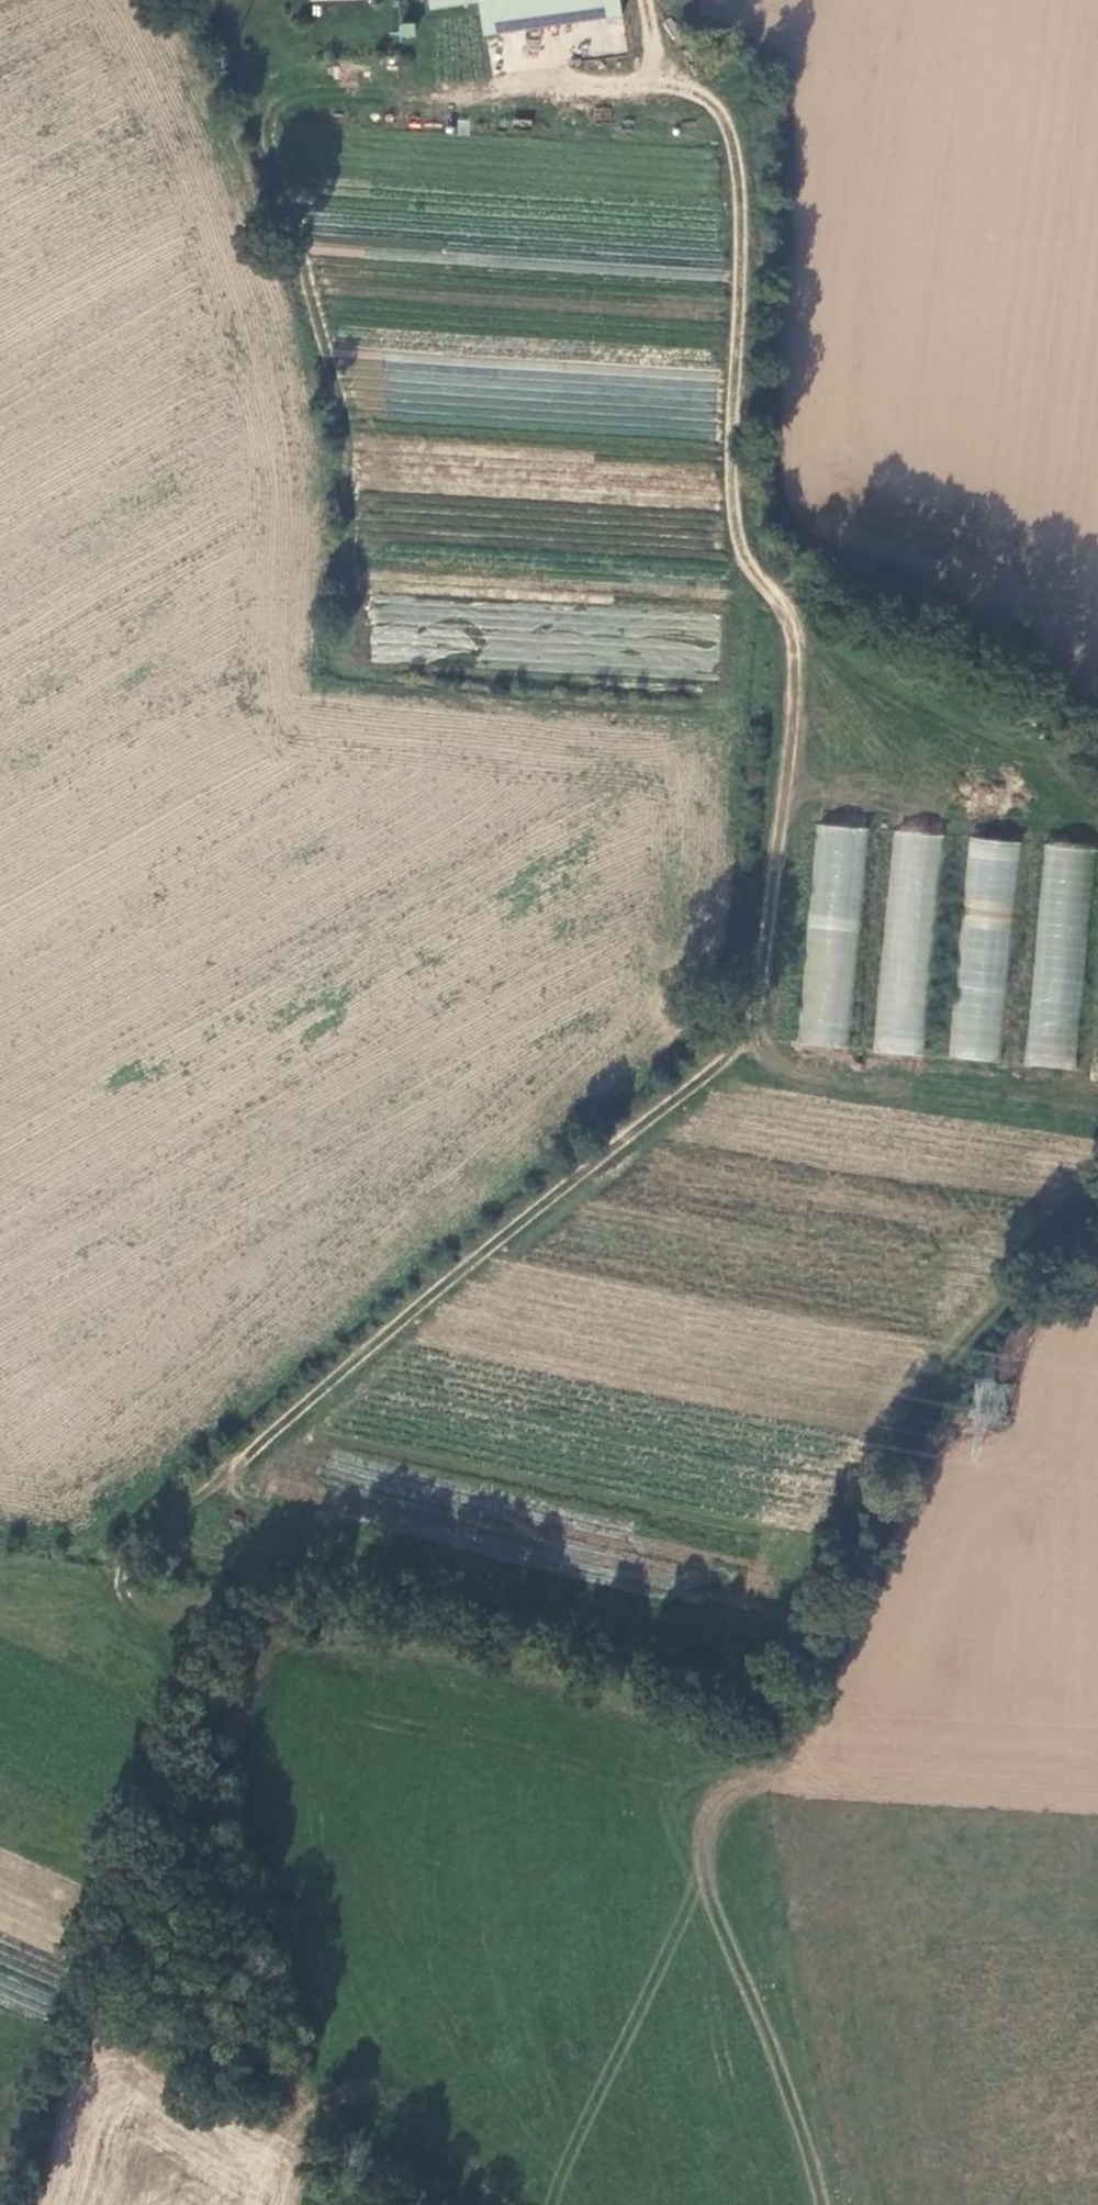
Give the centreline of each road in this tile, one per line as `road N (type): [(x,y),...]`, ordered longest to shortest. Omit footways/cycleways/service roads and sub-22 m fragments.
road 1 (track): [(655,0),(665,62),(739,145),(747,541),(754,578),(797,630),(748,1038),(168,1525)]

